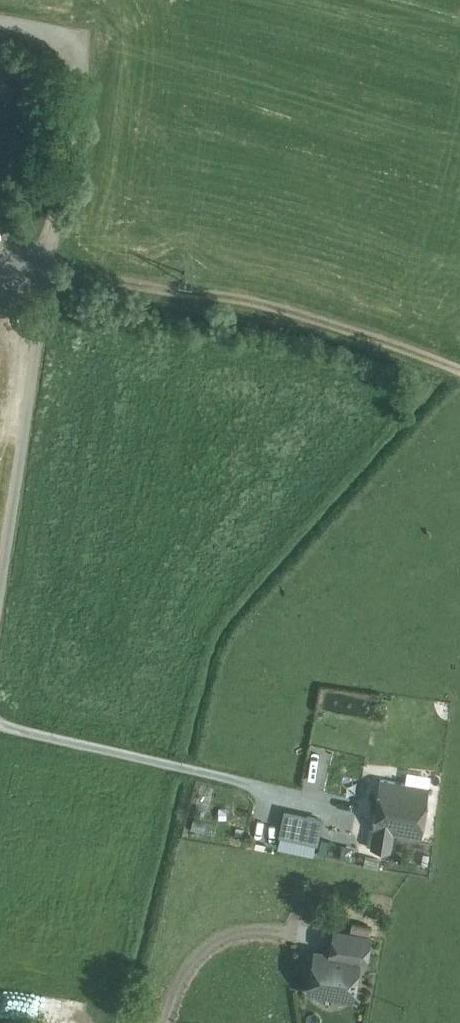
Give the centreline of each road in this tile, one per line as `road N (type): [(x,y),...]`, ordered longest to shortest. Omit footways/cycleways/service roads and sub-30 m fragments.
road 1 (unclassified): [(0,583),(88,40),(0,28)]
road 2 (track): [(459,371),(307,315),(49,277)]

